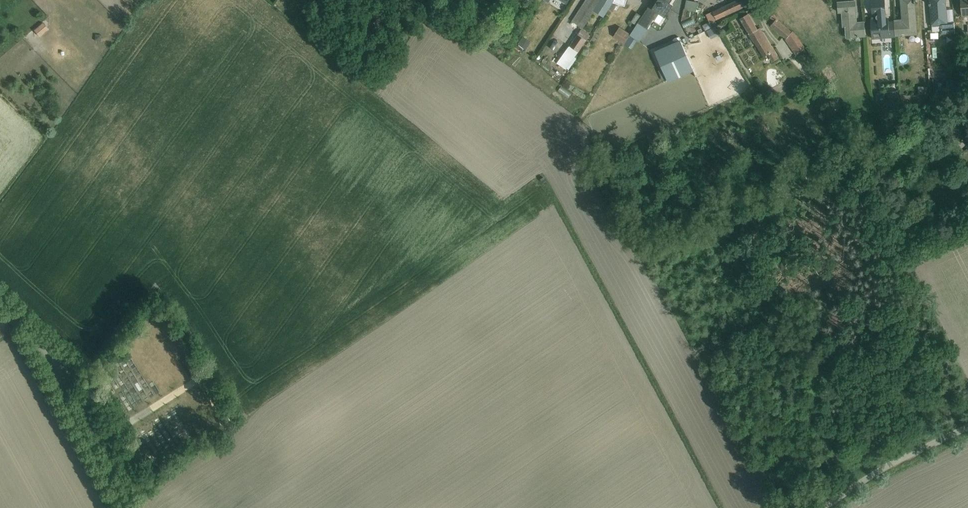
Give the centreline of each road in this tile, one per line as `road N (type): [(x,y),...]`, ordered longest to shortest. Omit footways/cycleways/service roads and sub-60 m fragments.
road 1 (unclassified): [(126,507),(43,354),(0,298)]
road 2 (unclassified): [(967,430),(828,507)]

